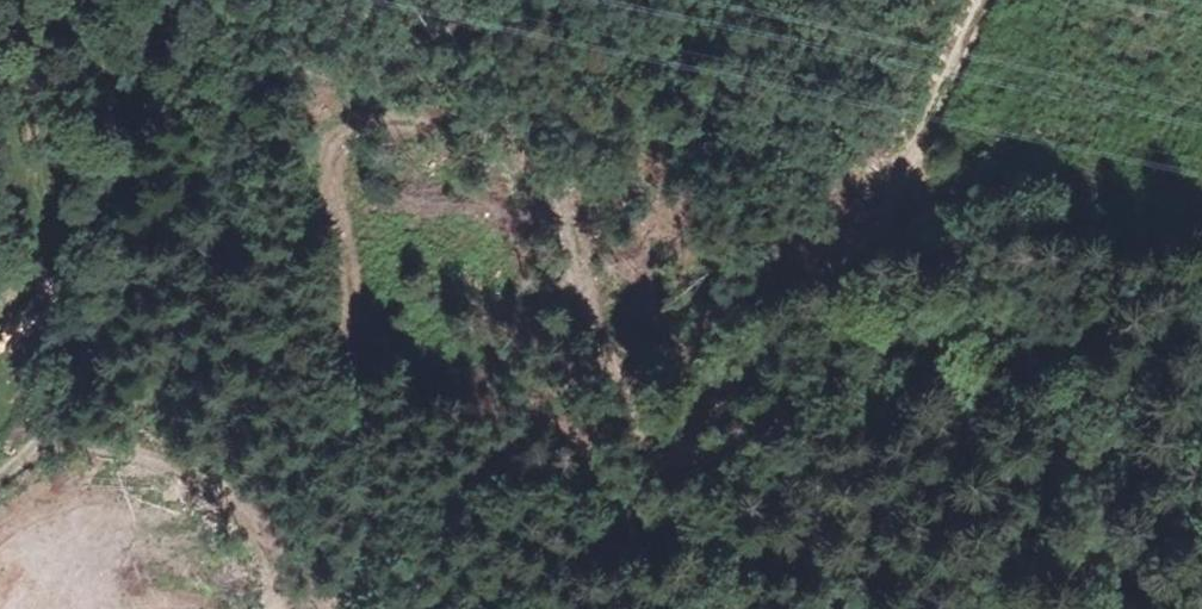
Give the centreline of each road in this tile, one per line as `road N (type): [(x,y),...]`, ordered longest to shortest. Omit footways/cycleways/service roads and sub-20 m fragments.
road 1 (track): [(623,493),(585,298),(513,153),(441,128),(353,133),(326,166),(350,267),(335,390)]
road 2 (track): [(984,0),(899,177),(871,281),(806,380),(725,460),(623,493)]
road 3 (track): [(83,0),(0,369)]

